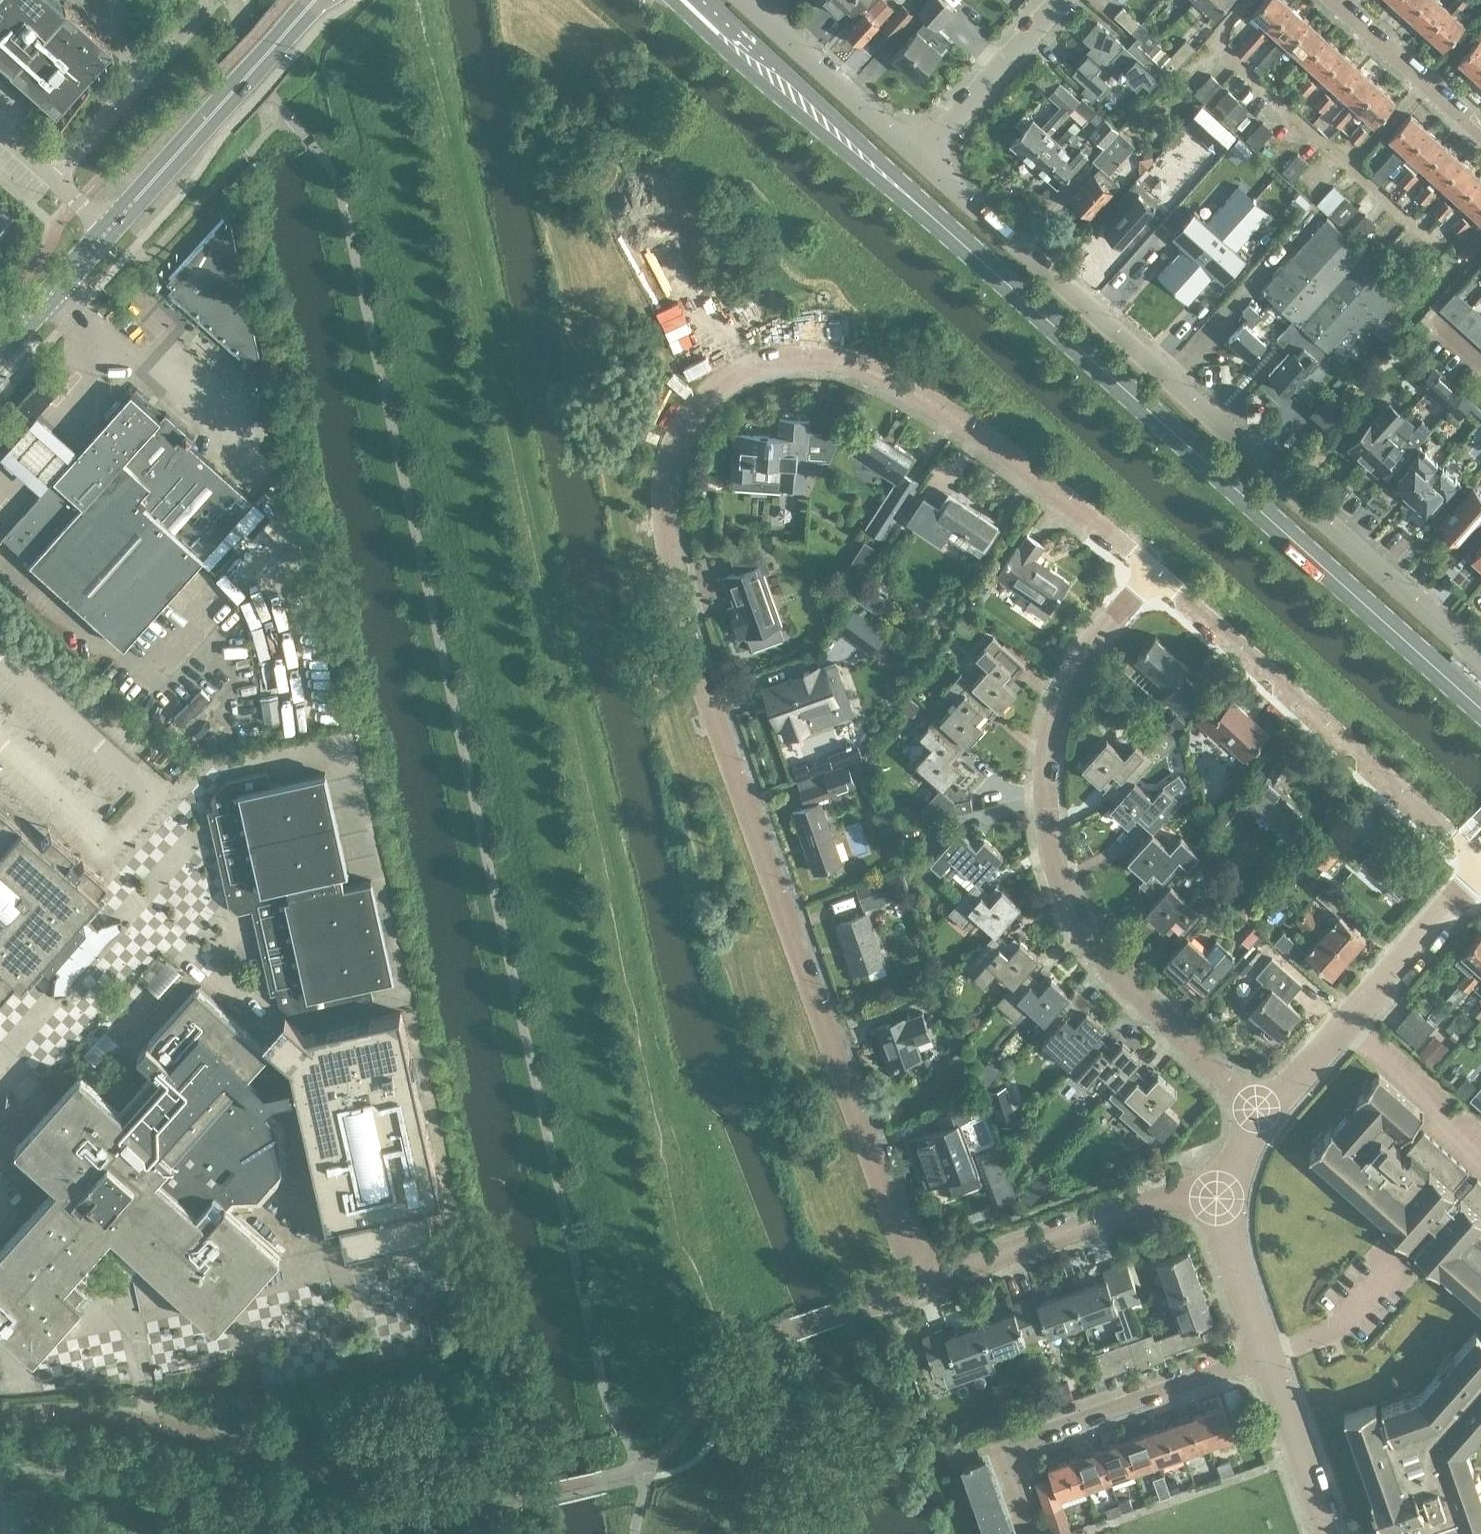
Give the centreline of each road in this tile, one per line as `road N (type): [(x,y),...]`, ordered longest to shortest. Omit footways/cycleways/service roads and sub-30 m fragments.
road 1 (residential): [(1219,1200),(1171,1198),(938,1277),(916,1274),(689,648),(664,510),(675,440),(693,410),(736,376),(776,362),(845,360),(962,419),(1157,572)]
road 2 (tertiary): [(1480,709),(695,0)]
road 3 (residential): [(1480,660),(915,154)]
road 4 (residential): [(1258,1113),(1094,950),(1051,851),(1046,771),(1060,698),(1096,633),(1157,572)]
road 5 (residential): [(1157,572),(1480,863)]
road 6 (residential): [(1027,1529),(1001,1453),(1264,1355)]
road 7 (tertiary): [(110,228),(314,0)]
road 8 (residential): [(915,154),(753,0)]
road 9 (residential): [(915,154),(1058,0)]
road 10 (residential): [(1345,1023),(1480,871)]
road 11 (residential): [(1480,134),(1337,0)]
road 12 (residential): [(1345,1023),(1435,1105),(1442,1127),(1480,1161)]
road 13 (residential): [(1329,1533),(1264,1355)]
road 14 (residential): [(1400,1260),(1338,1332),(1264,1355)]
road 15 (tertiary): [(0,355),(110,228)]
road 16 (residential): [(1264,1355),(1223,1240),(1219,1200)]
road 17 (unclassified): [(0,131),(110,228)]
road 18 (residential): [(1258,1113),(1345,1023)]

